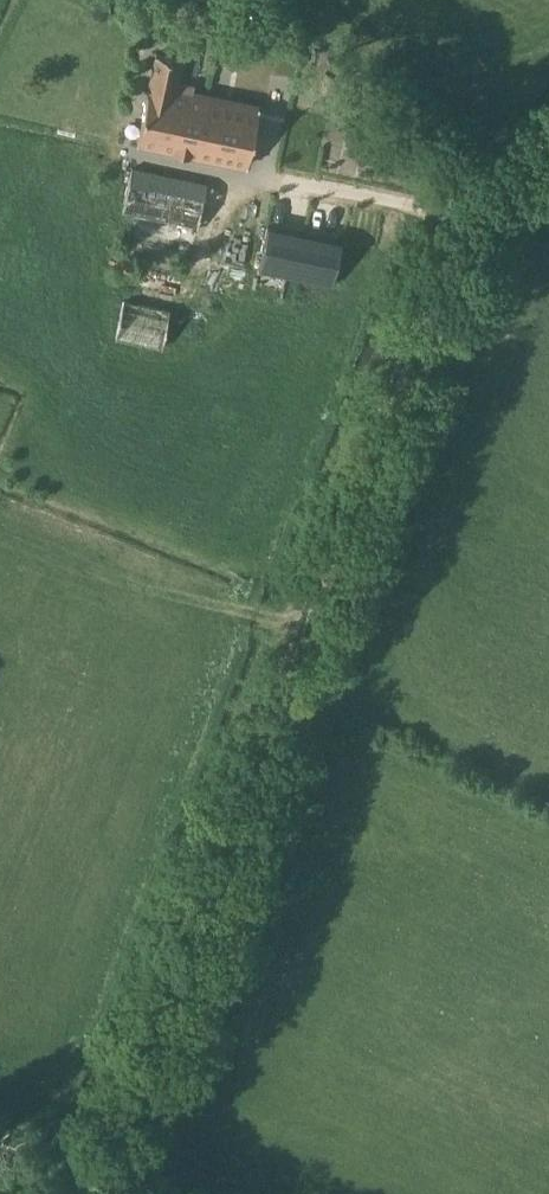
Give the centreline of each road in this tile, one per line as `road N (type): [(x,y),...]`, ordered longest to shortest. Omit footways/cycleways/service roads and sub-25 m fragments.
road 1 (track): [(85,1193),(460,208),(482,174),(548,132)]

